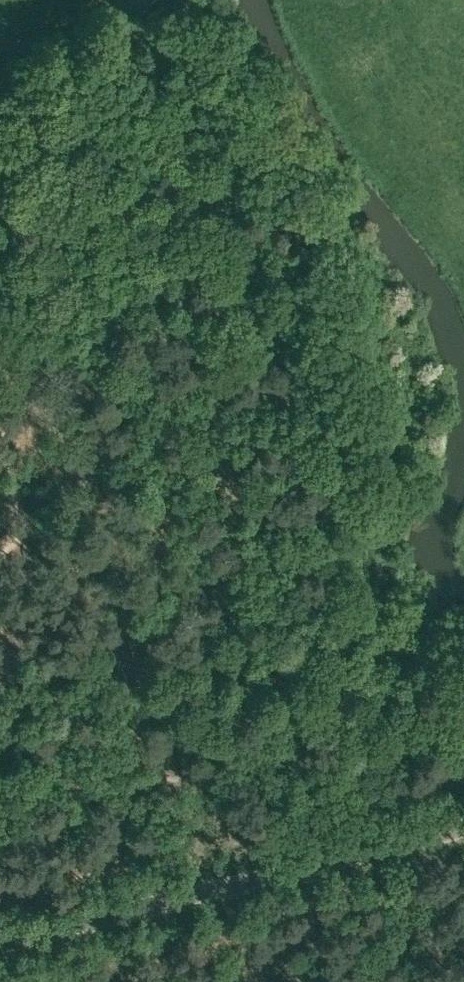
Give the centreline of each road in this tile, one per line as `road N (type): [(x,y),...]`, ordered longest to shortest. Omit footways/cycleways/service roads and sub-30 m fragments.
road 1 (unclassified): [(0,947),(463,830)]

